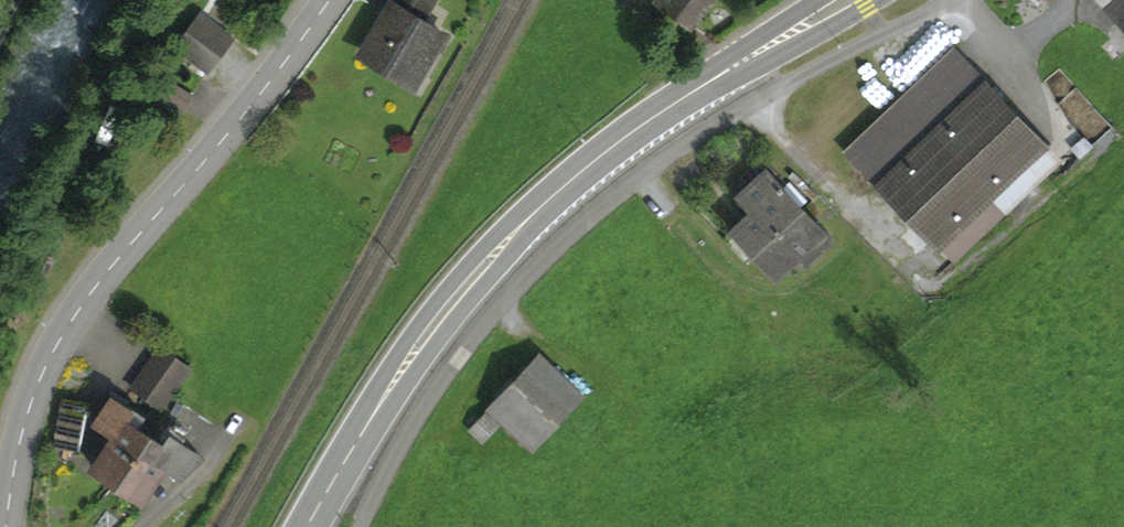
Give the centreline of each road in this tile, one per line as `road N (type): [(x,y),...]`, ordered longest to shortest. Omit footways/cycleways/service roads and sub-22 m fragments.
road 1 (primary): [(845,0),(610,155),(505,247),(440,323),(309,526)]
road 2 (tertiary): [(8,526),(27,420),(72,317),(323,0)]

